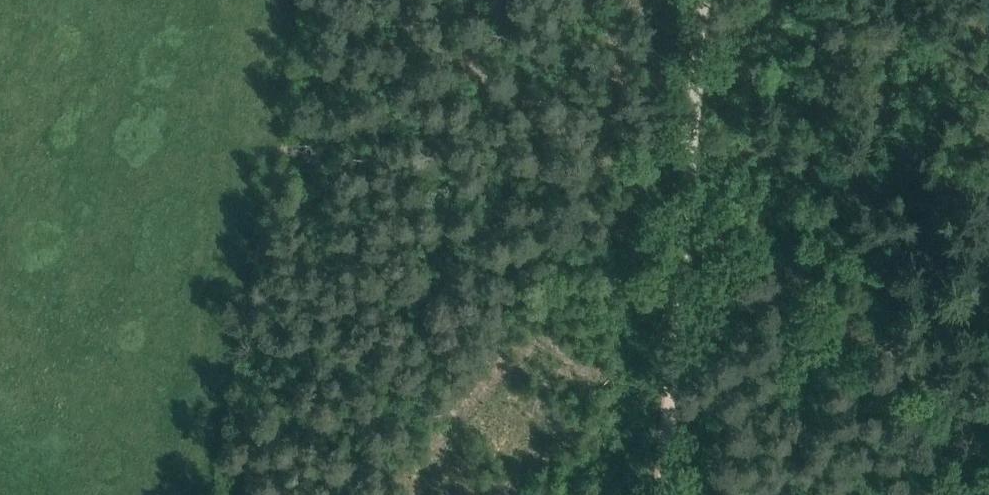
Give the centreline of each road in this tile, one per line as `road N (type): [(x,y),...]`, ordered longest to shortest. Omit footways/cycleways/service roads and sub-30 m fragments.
road 1 (track): [(381,0),(988,420)]
road 2 (track): [(709,0),(667,494)]

